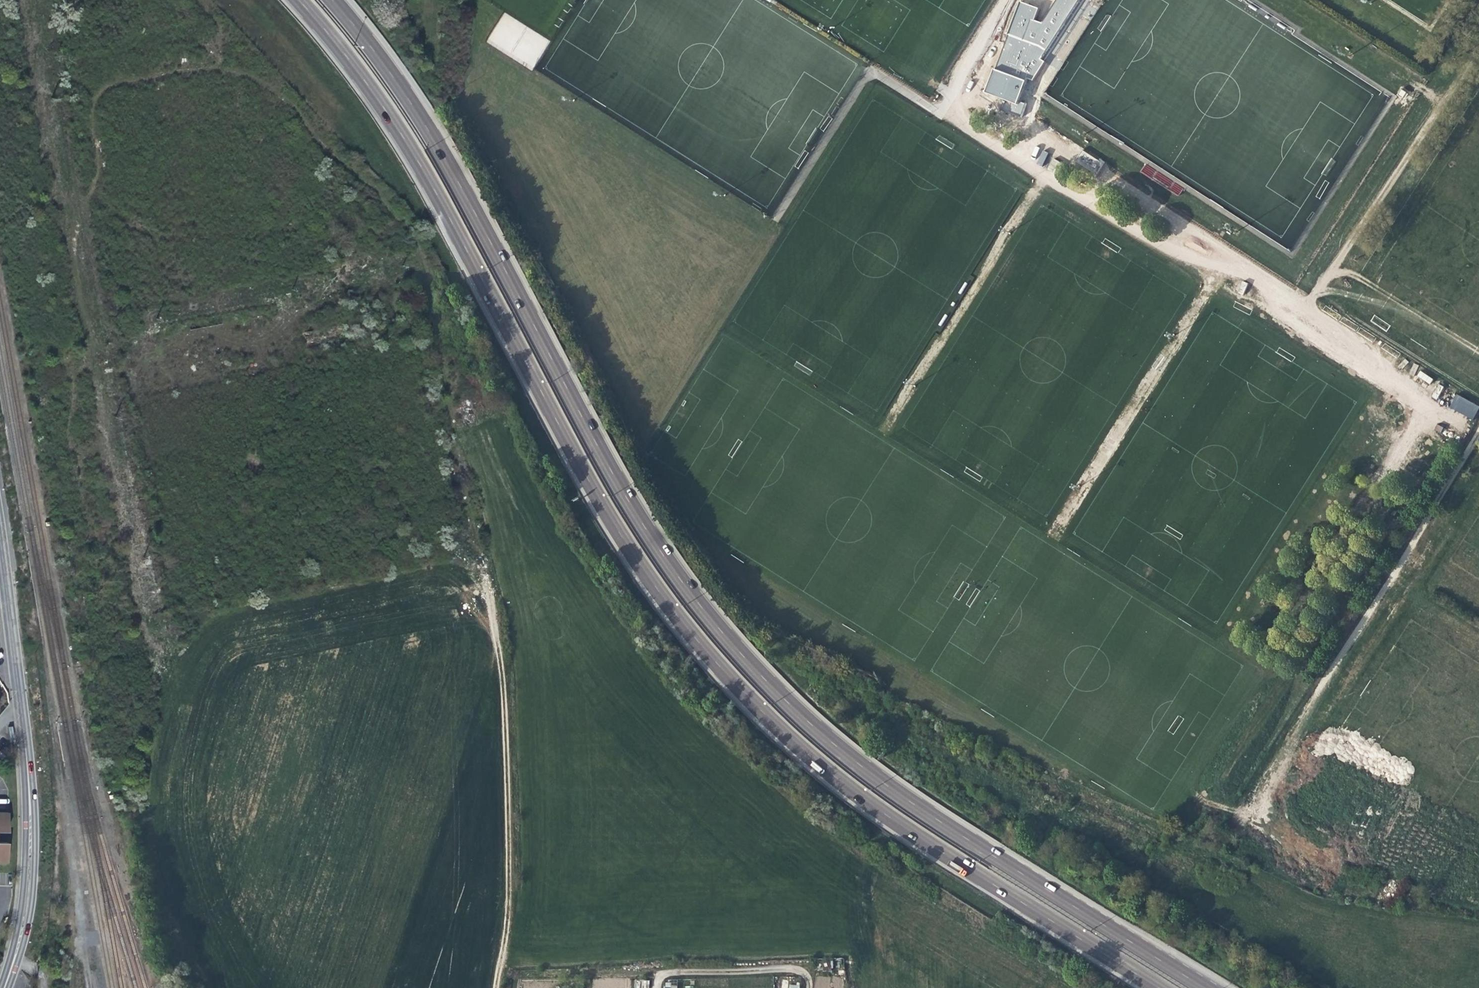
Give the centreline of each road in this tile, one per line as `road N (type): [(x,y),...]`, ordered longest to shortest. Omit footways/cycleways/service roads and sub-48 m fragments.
road 1 (trunk): [(299,0),(400,131),(578,463),(688,630),(822,767),(899,825),(1159,987)]
road 2 (trunk): [(1120,936),(849,758),(701,609),(596,446),(433,134),(334,0)]
road 3 (residential): [(0,550),(31,830),(28,905),(5,987)]
road 4 (track): [(490,604),(500,679),(508,914),(496,987)]
road 5 (track): [(654,987),(664,969),(793,965),(805,973),(807,987)]
road 6 (trunk): [(1229,987),(1120,936)]

